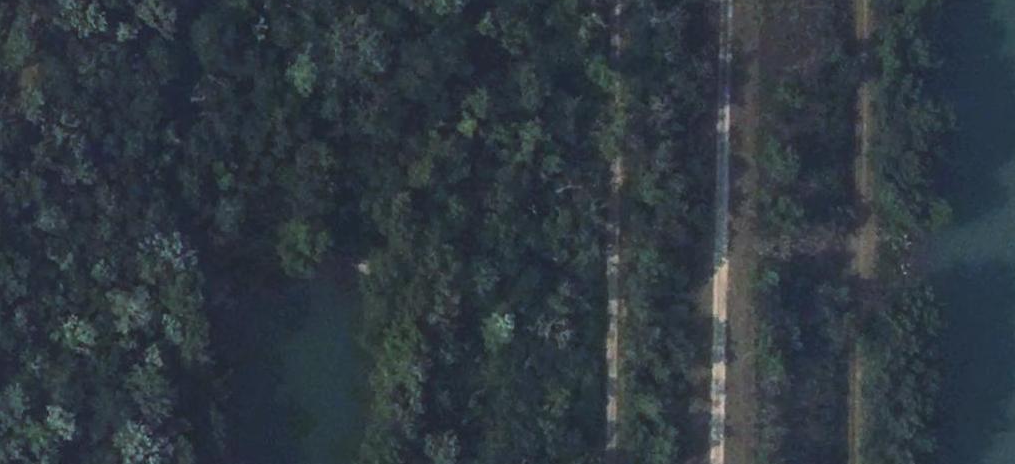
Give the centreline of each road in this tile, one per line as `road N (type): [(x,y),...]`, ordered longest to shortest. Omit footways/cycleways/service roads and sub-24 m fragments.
road 1 (track): [(725,0),(714,463)]
road 2 (track): [(607,463),(610,205)]
road 3 (track): [(610,205),(611,0)]
road 4 (track): [(36,0),(0,188)]

